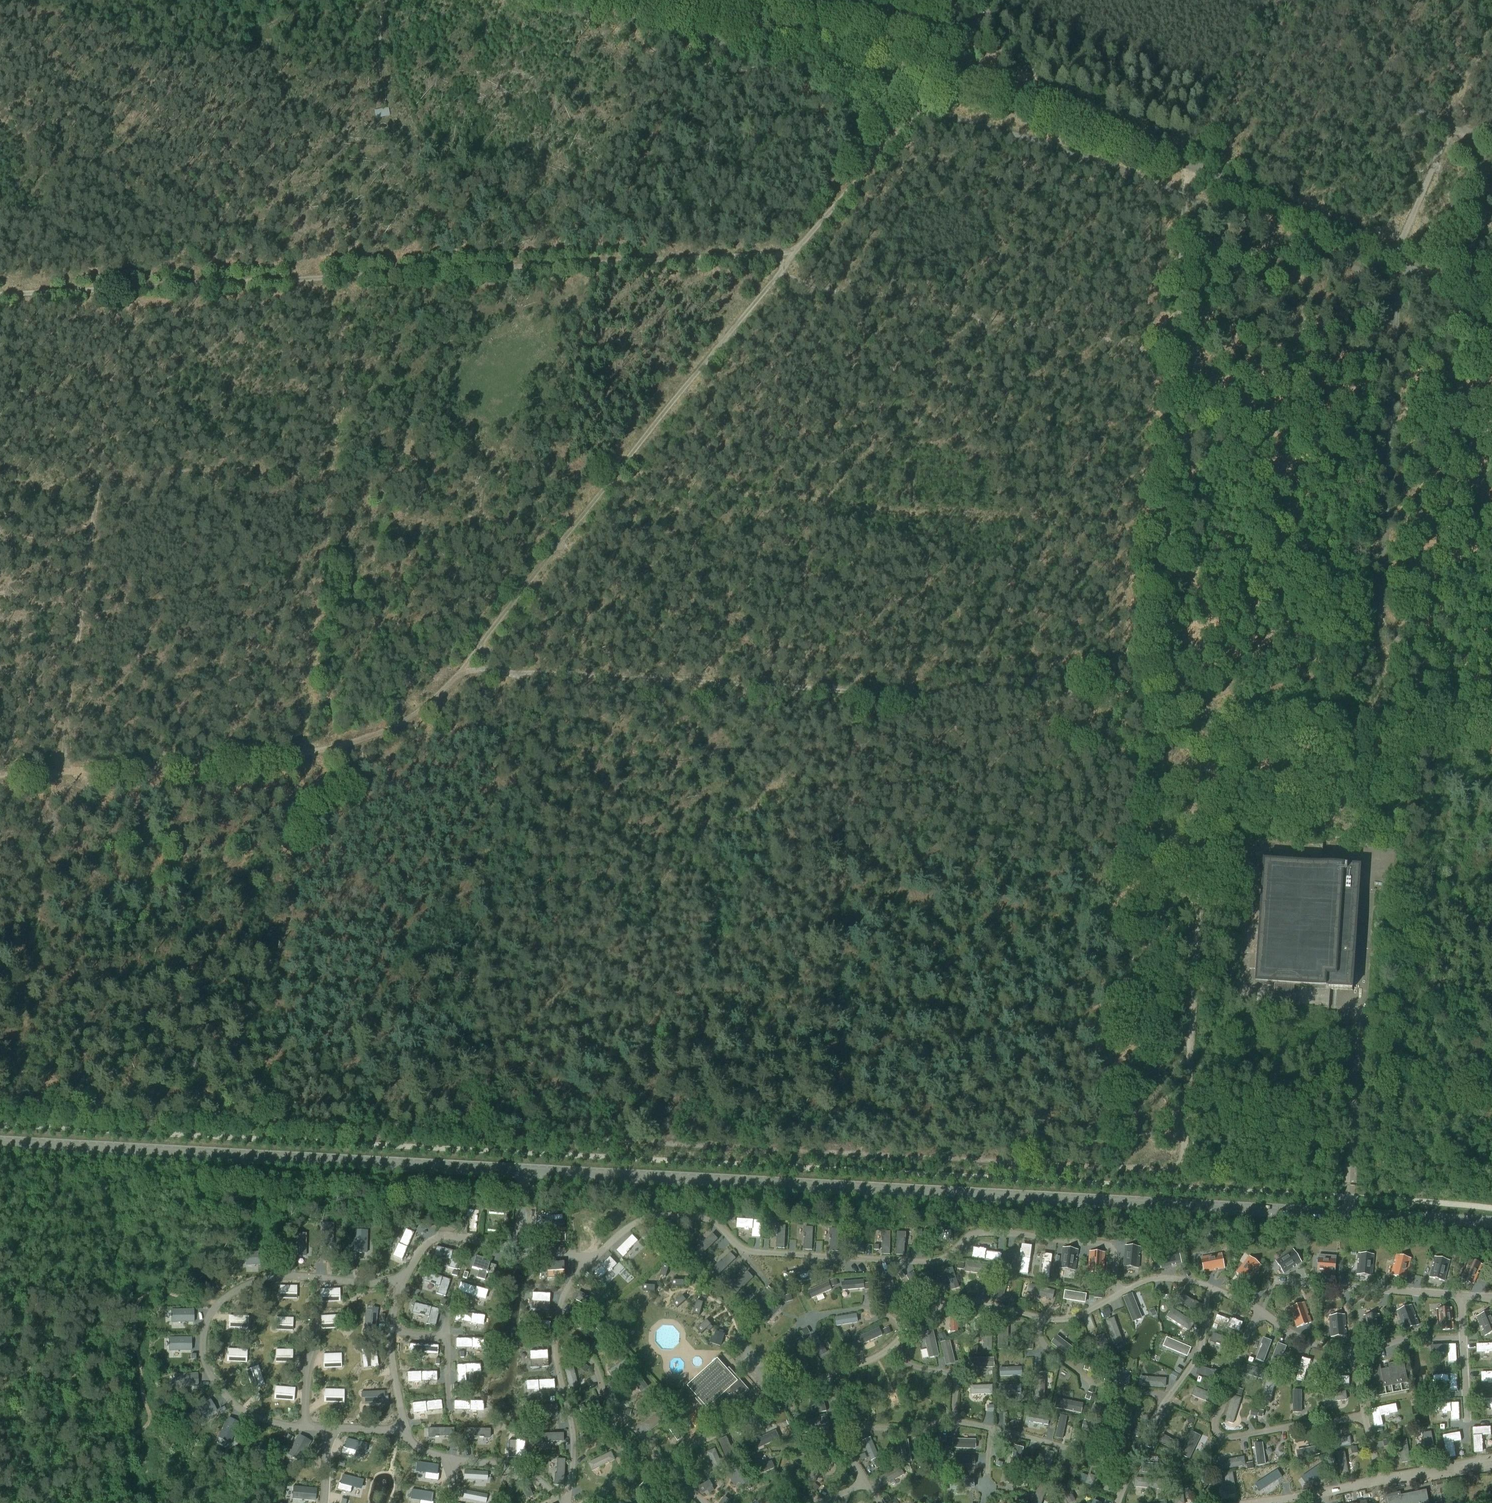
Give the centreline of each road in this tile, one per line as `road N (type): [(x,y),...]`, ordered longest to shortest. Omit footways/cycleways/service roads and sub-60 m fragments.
road 1 (track): [(1191,164),(1154,709),(1160,824),(1174,882),(1142,934),(1158,1018),(1149,1145),(1138,1153),(1050,1154),(0,1106)]
road 2 (primary): [(1491,1222),(0,1143)]
road 3 (track): [(1383,724),(1154,709),(1093,702),(1031,682),(903,696),(470,664),(396,728),(304,757),(0,778)]
road 4 (unclassified): [(1491,333),(1365,240),(1034,97),(955,65),(681,0)]
road 5 (track): [(1383,724),(1380,652),(1292,577),(1239,427),(1217,400),(1135,346),(814,288),(781,273),(797,254)]
road 6 (track): [(470,664),(781,273)]
road 7 (track): [(120,289),(57,775)]
road 8 (track): [(1392,256),(1491,0)]

